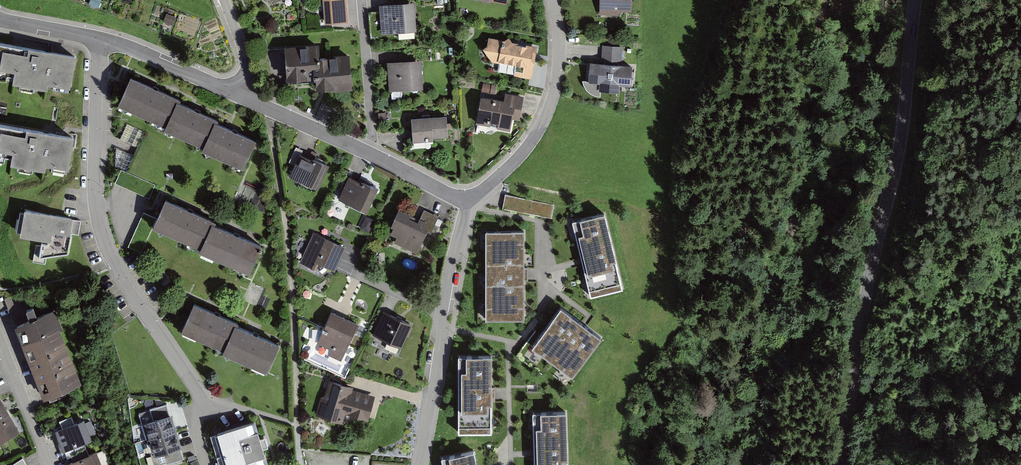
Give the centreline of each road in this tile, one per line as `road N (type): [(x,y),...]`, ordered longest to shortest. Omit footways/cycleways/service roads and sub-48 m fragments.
road 1 (tertiary): [(840,464),(860,293),(904,131),(915,0)]
road 2 (residential): [(101,39),(94,178),(103,243),(210,413)]
road 3 (residential): [(466,197),(417,464)]
road 4 (residential): [(241,98),(466,197)]
road 5 (residential): [(466,197),(519,157),(543,122),(559,65),(555,0)]
road 6 (residential): [(101,39),(241,98)]
road 7 (residential): [(49,464),(0,342)]

